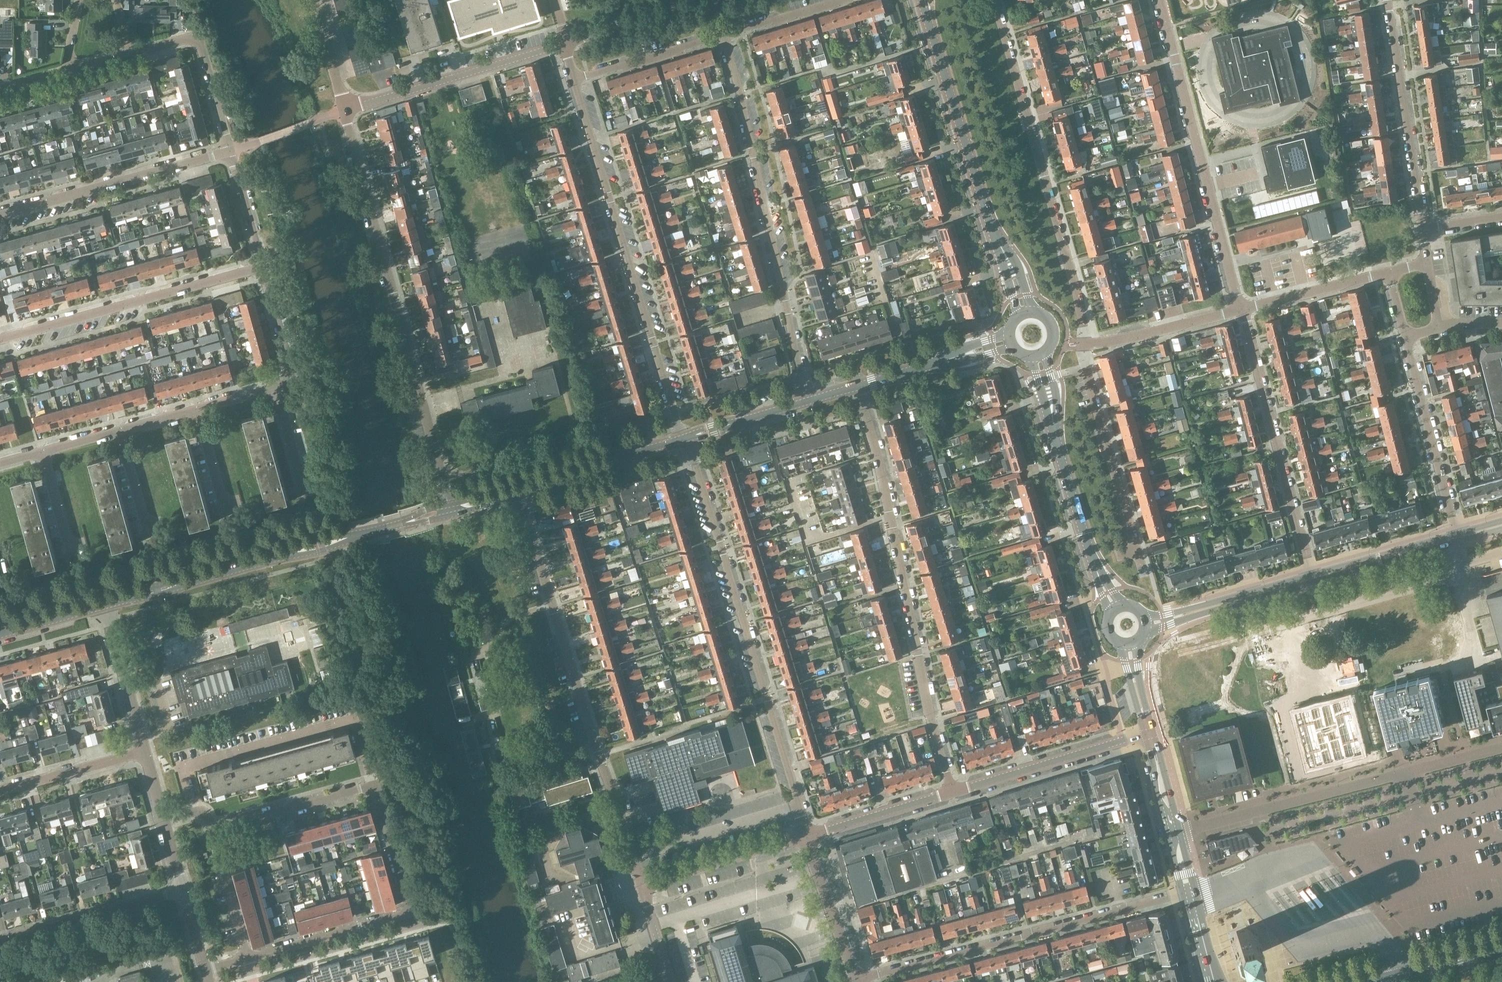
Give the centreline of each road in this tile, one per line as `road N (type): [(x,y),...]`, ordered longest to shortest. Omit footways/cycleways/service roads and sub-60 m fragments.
road 1 (residential): [(212,830),(375,784),(411,912),(247,958)]
road 2 (residential): [(857,386),(952,791)]
road 3 (residential): [(805,835),(683,438)]
road 4 (unclassified): [(641,885),(520,496)]
road 5 (residential): [(449,503),(344,110)]
road 6 (residential): [(574,78),(683,438)]
road 7 (residential): [(808,400),(721,35)]
road 8 (residential): [(1084,343),(1076,290),(995,0)]
road 9 (residential): [(856,979),(1188,891)]
road 10 (unclassified): [(1160,0),(1241,309)]
road 11 (residential): [(1312,578),(1241,309)]
road 12 (residential): [(0,339),(262,267)]
road 13 (secondary): [(1000,243),(923,0)]
road 14 (residential): [(230,151),(0,215)]
road 15 (unclassified): [(1179,832),(1406,773)]
road 16 (residential): [(1422,228),(1387,0)]
road 17 (unclassified): [(344,110),(564,44)]
road 18 (residential): [(1136,550),(1084,343)]
road 19 (residential): [(1457,537),(1405,337)]
road 20 (unclassified): [(952,791),(1149,732)]
road 21 (residential): [(164,895),(0,940)]
road 22 (residential): [(1084,343),(1241,309)]
road 23 (unclassified): [(641,885),(789,840)]
road 24 (unclassified): [(805,835),(952,791)]
road 25 (residential): [(574,78),(721,35)]
road 26 (unclassified): [(856,979),(805,835)]
road 27 (unclassified): [(1241,309),(1389,272)]
road 28 (residential): [(145,751),(105,605)]
road 29 (tertiary): [(1312,578),(1457,537)]
road 30 (residential): [(0,791),(145,751)]
road 31 (secondary): [(1053,424),(1094,567)]
road 32 (unclassified): [(568,43),(707,0)]
road 33 (residential): [(274,387),(294,382),(262,267)]
road 34 (residential): [(212,830),(247,958)]
road 35 (residential): [(721,35),(842,0)]
road 36 (tertiary): [(1191,612),(1312,578)]
road 37 (residential): [(262,267),(230,151)]

